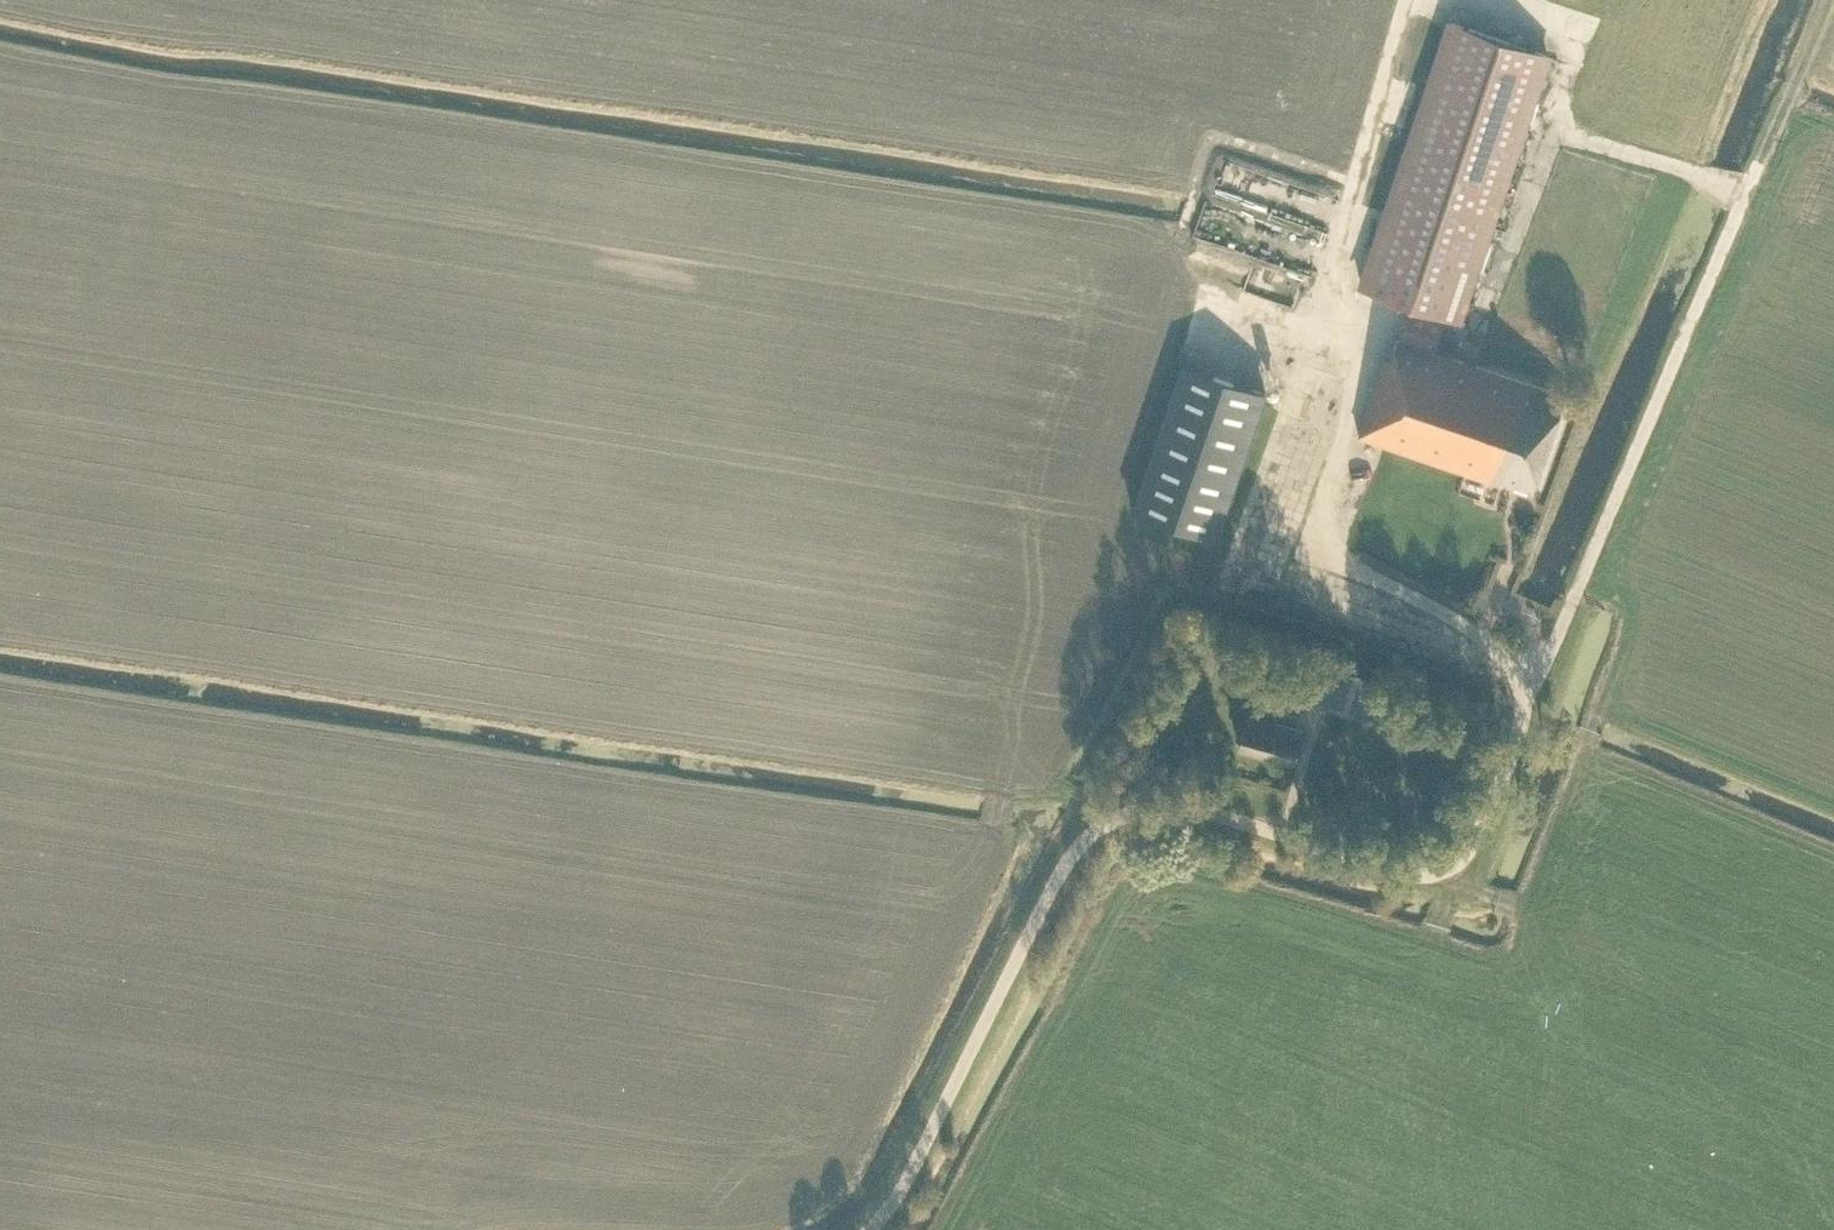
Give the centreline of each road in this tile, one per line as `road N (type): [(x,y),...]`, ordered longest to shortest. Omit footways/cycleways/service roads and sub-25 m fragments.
road 1 (track): [(1745,191),(1552,126),(1585,26),(1513,0)]
road 2 (track): [(1745,191),(1826,0)]

